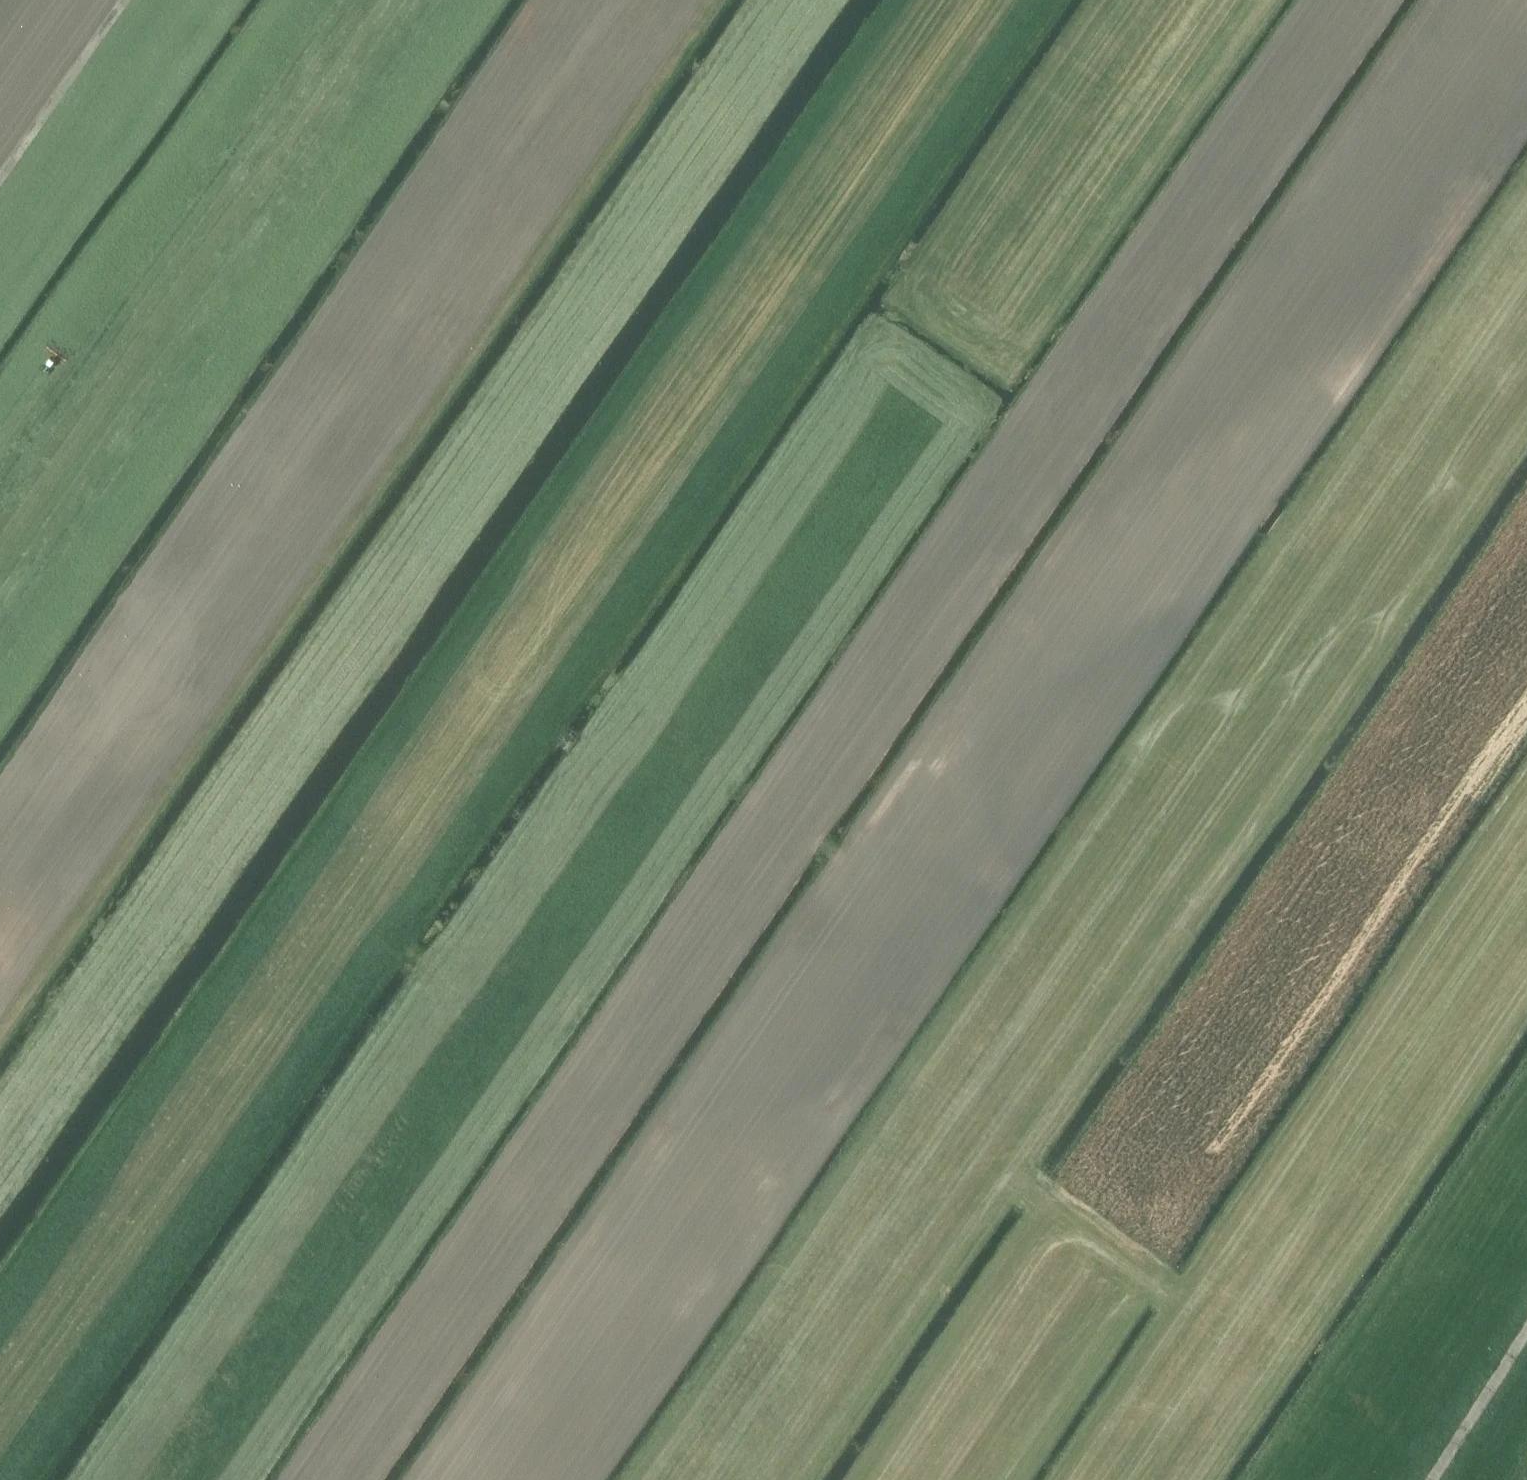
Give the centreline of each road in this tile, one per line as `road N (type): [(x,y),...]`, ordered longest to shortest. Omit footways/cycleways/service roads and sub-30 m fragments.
road 1 (track): [(0,178),(125,0)]
road 2 (track): [(1526,1333),(1430,1479)]

